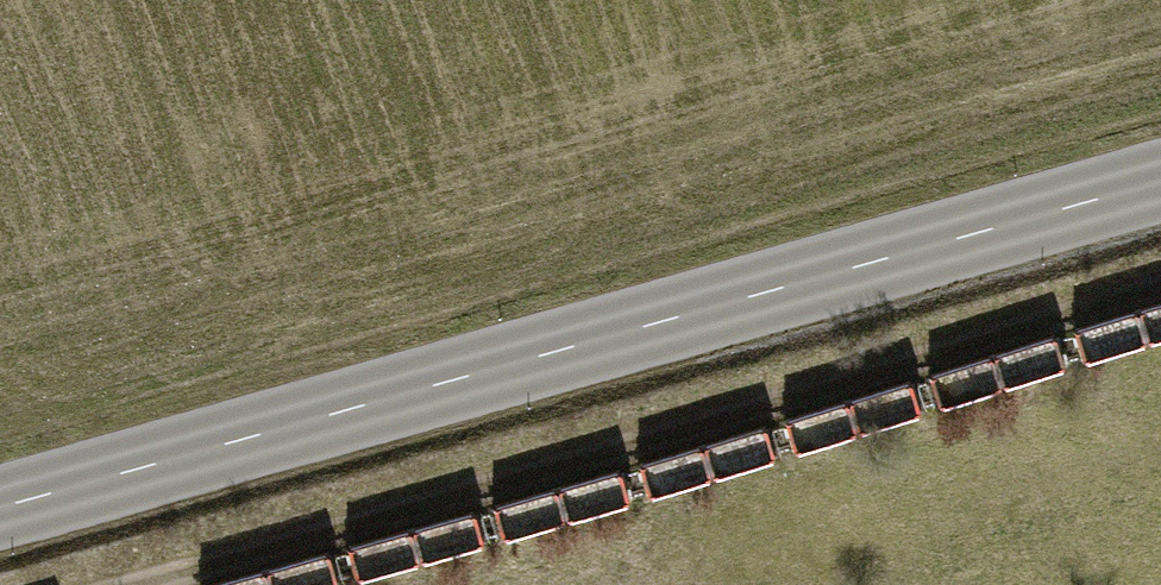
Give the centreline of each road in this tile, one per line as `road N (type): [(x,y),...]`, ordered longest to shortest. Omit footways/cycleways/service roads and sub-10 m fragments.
road 1 (secondary): [(0,511),(1160,181)]
road 2 (track): [(1160,281),(128,584)]

